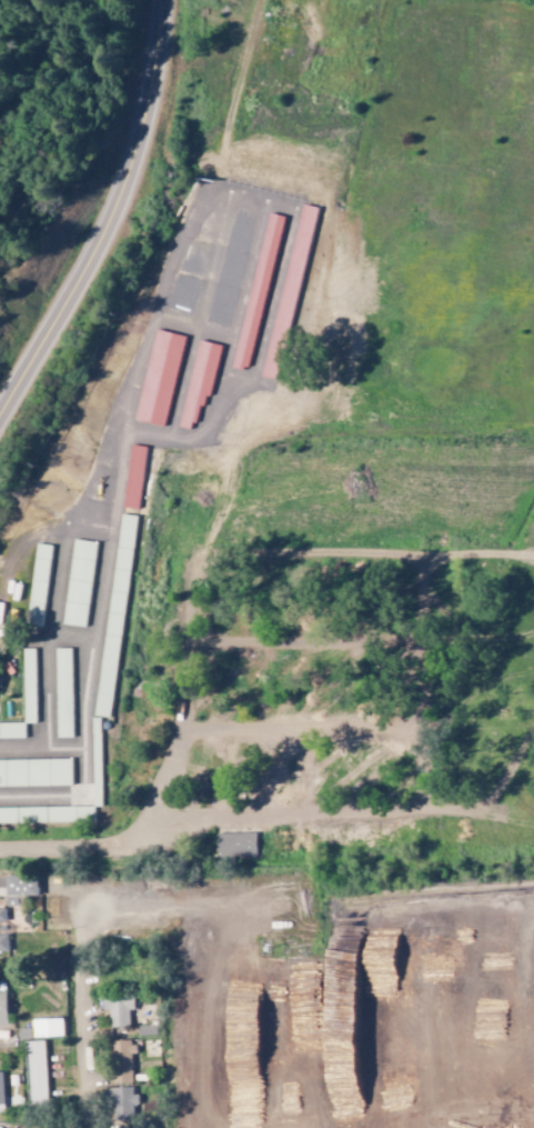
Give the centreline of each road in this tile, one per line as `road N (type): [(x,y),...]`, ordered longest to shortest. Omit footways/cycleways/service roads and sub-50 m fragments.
road 1 (track): [(151,829),(412,807),(417,557)]
road 2 (secondary): [(0,413),(124,197),(158,79),(165,0)]
road 3 (track): [(199,561),(251,551),(533,557)]
road 4 (track): [(184,731),(414,727)]
road 5 (track): [(190,647),(416,643)]
road 6 (residential): [(90,1127),(85,1007)]

